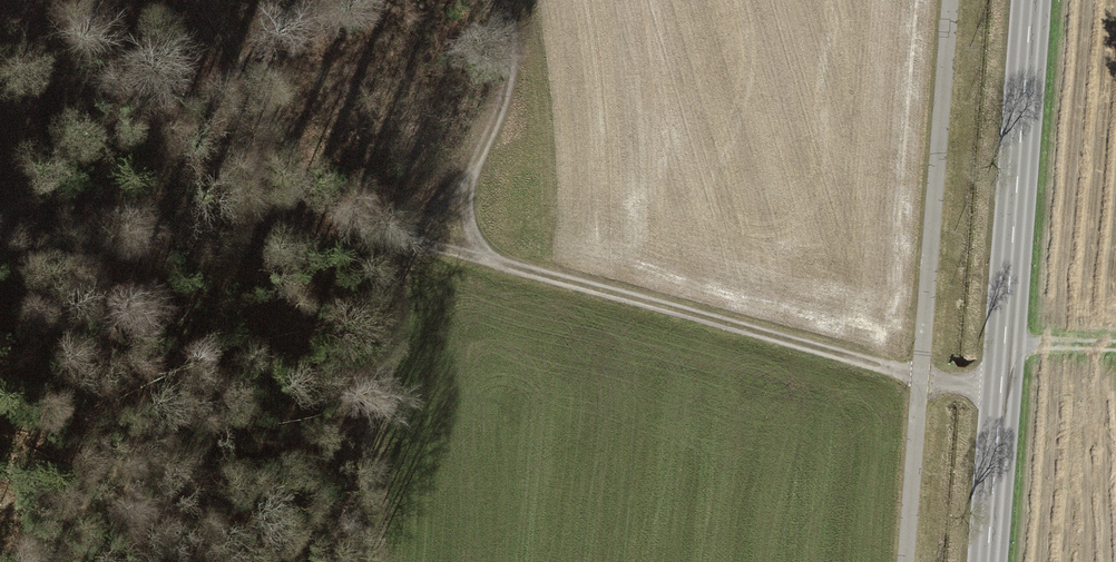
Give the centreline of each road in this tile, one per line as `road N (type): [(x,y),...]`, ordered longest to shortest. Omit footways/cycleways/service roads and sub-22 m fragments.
road 1 (track): [(470,171),(475,256),(942,383),(1000,390)]
road 2 (track): [(392,561),(404,335),(428,245),(504,99),(512,45),(501,0)]
road 3 (tertiary): [(1029,0),(985,561)]
road 4 (track): [(197,0),(331,212),(475,256)]

